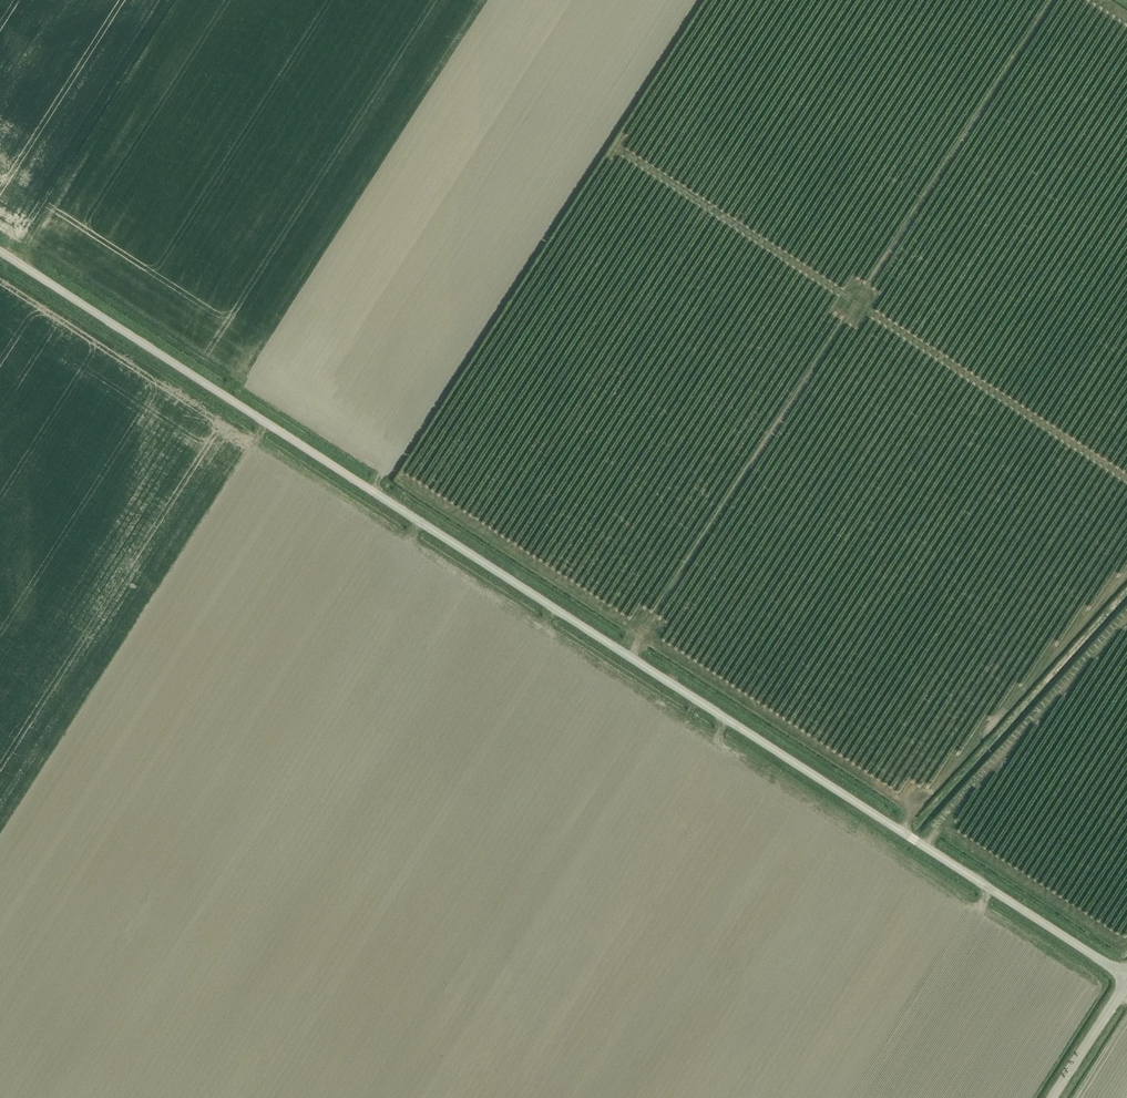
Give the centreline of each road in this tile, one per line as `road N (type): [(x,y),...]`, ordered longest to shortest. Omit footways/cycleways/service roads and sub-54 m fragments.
road 1 (unclassified): [(1126,981),(0,249)]
road 2 (unclassified): [(1052,1097),(1126,983)]

